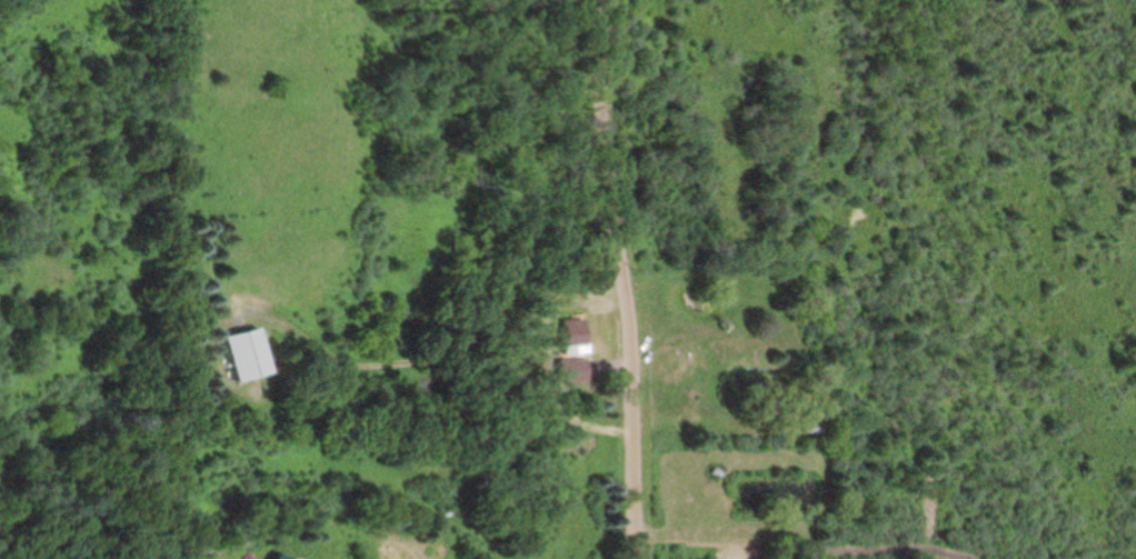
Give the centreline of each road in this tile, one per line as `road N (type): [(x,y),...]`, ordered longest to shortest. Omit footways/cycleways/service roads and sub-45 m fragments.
road 1 (residential): [(612,0),(605,94),(634,382),(638,558)]

